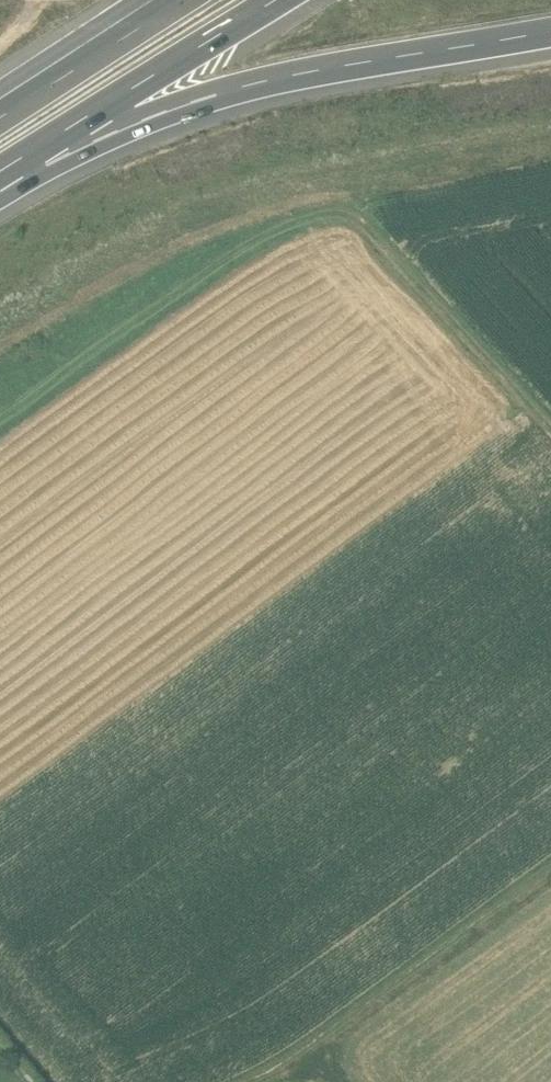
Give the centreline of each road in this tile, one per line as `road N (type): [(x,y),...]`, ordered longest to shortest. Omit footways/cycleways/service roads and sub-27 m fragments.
road 1 (track): [(550,432),(337,209),(308,213),(241,247),(0,420)]
road 2 (motorway): [(35,149),(266,79),(550,29)]
road 3 (track): [(550,870),(304,1054),(249,1081)]
road 4 (motorway): [(35,149),(271,0)]
road 5 (motorway): [(180,0),(0,115)]

